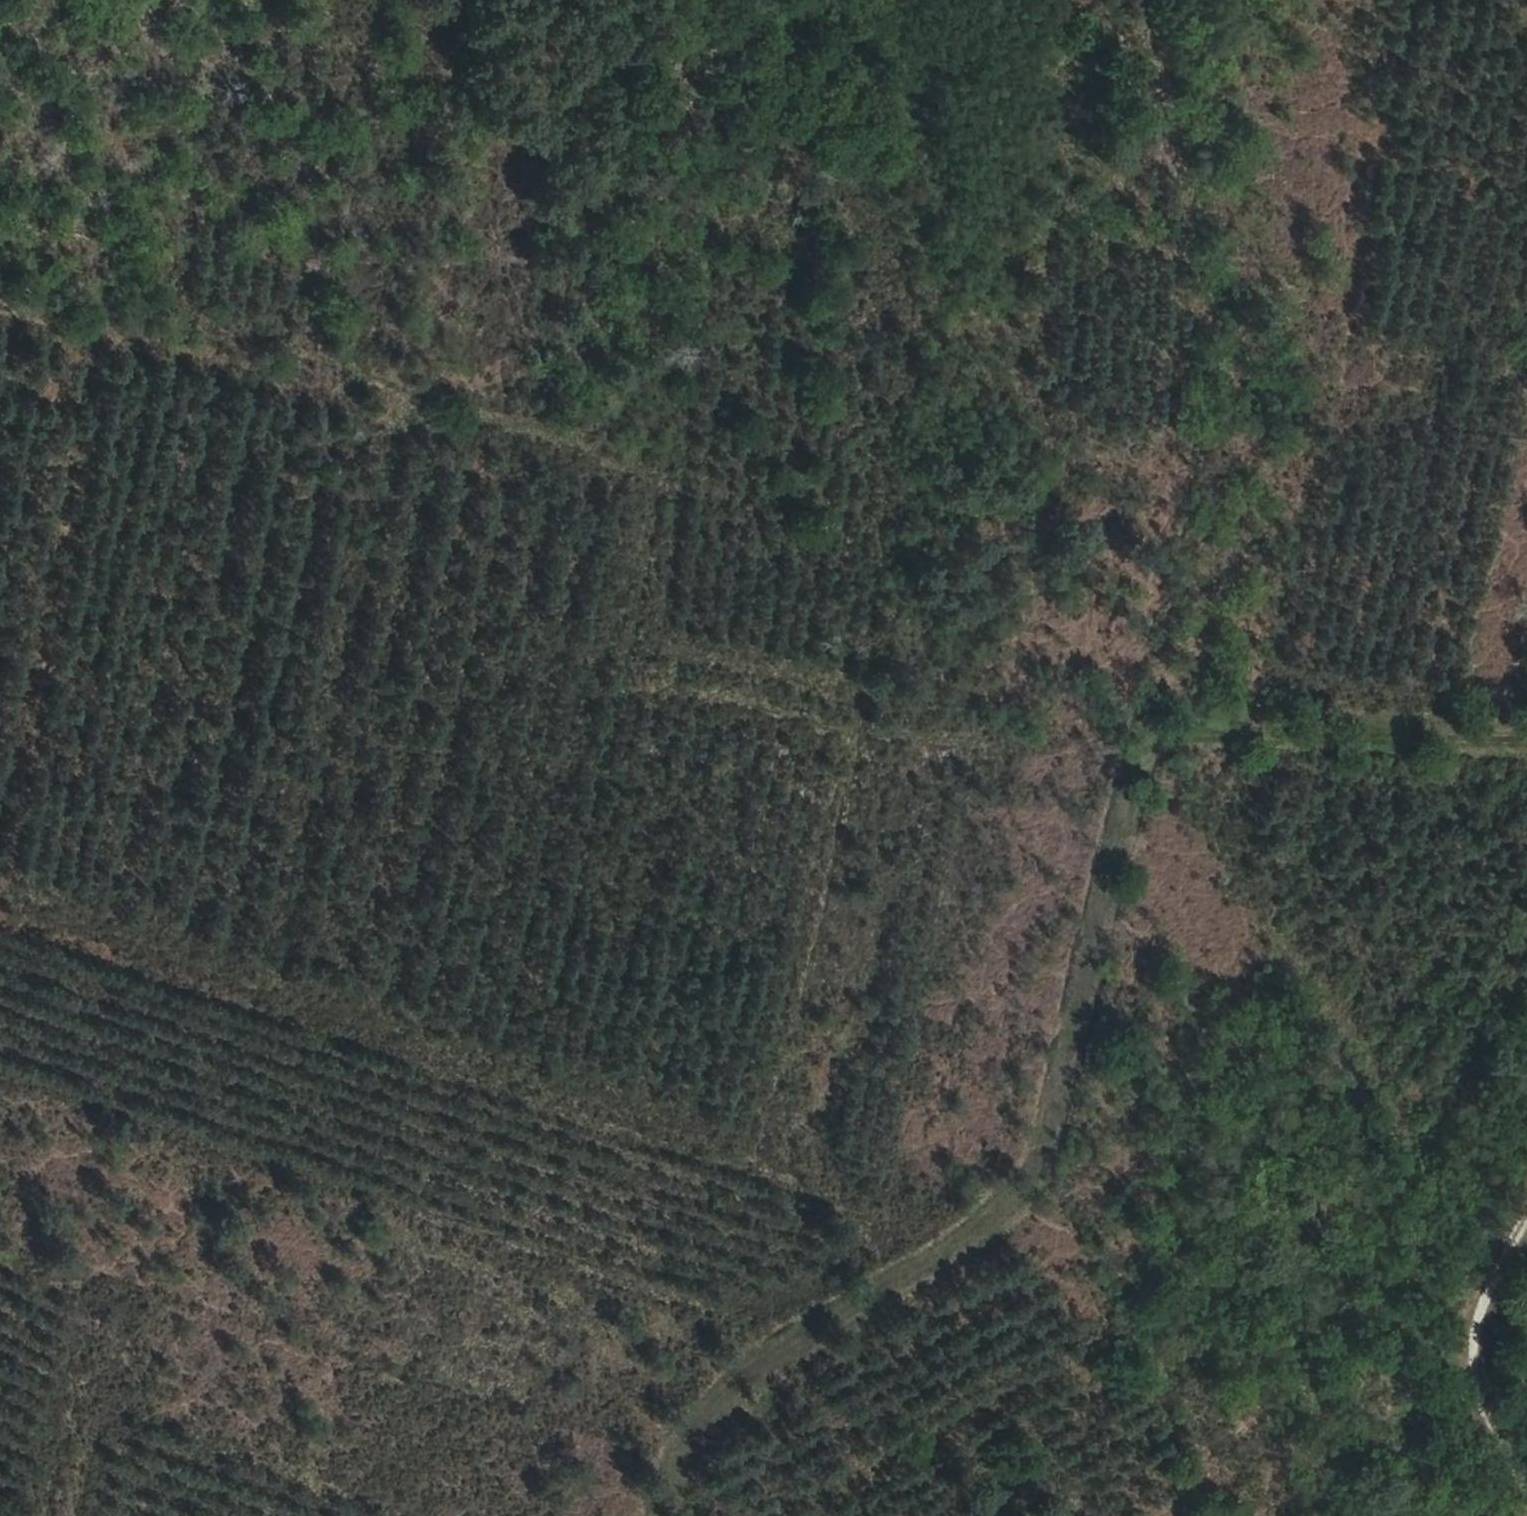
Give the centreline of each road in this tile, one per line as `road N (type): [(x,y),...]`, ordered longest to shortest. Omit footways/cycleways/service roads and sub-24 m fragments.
road 1 (track): [(661,1515),(704,1406),(784,1346),(948,1253),(1025,1190),(1090,988),(1140,748),(1447,733),(1526,739)]
road 2 (track): [(1526,1499),(1479,1387),(1479,1344),(1486,1304),(1526,1208)]

